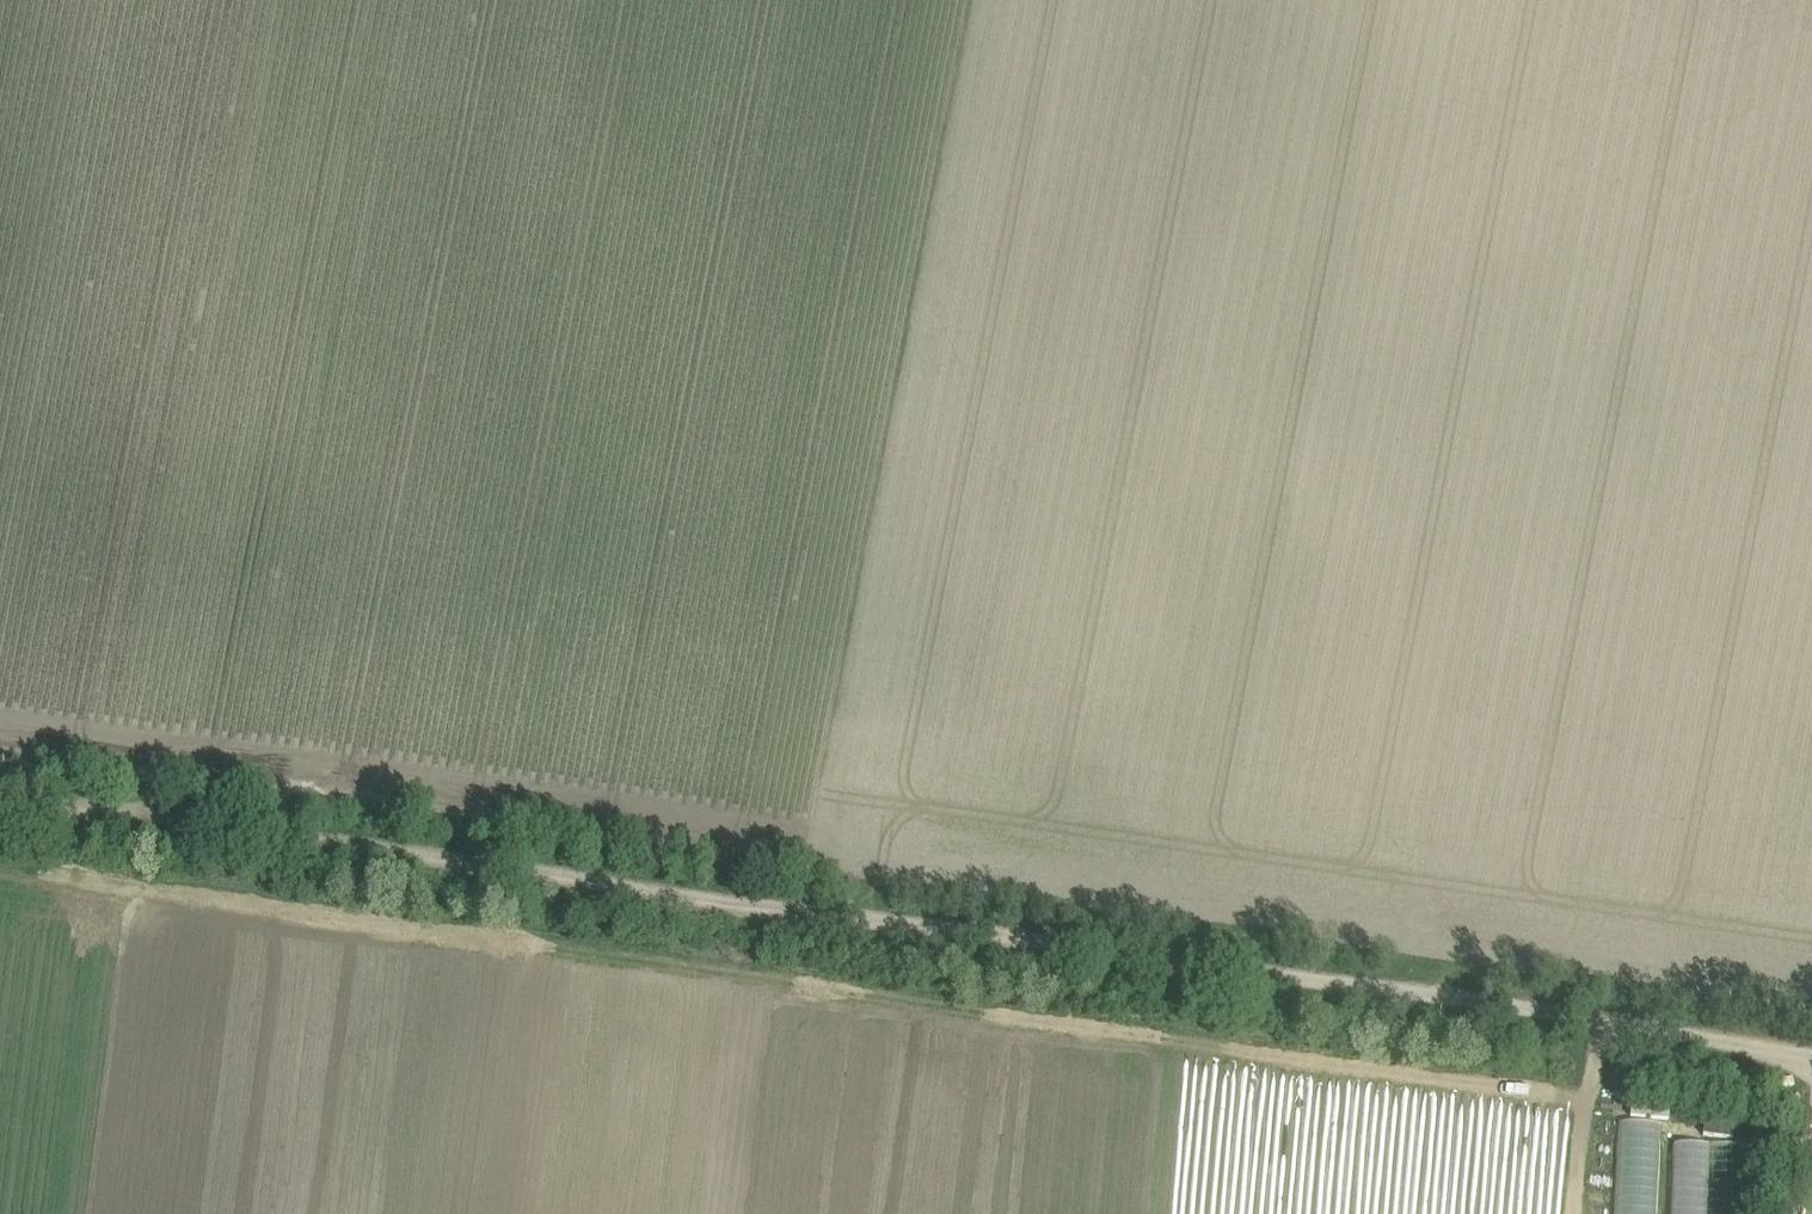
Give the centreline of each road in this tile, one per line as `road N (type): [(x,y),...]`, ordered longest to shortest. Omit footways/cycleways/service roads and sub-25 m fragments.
road 1 (track): [(1811,1062),(0,797)]

